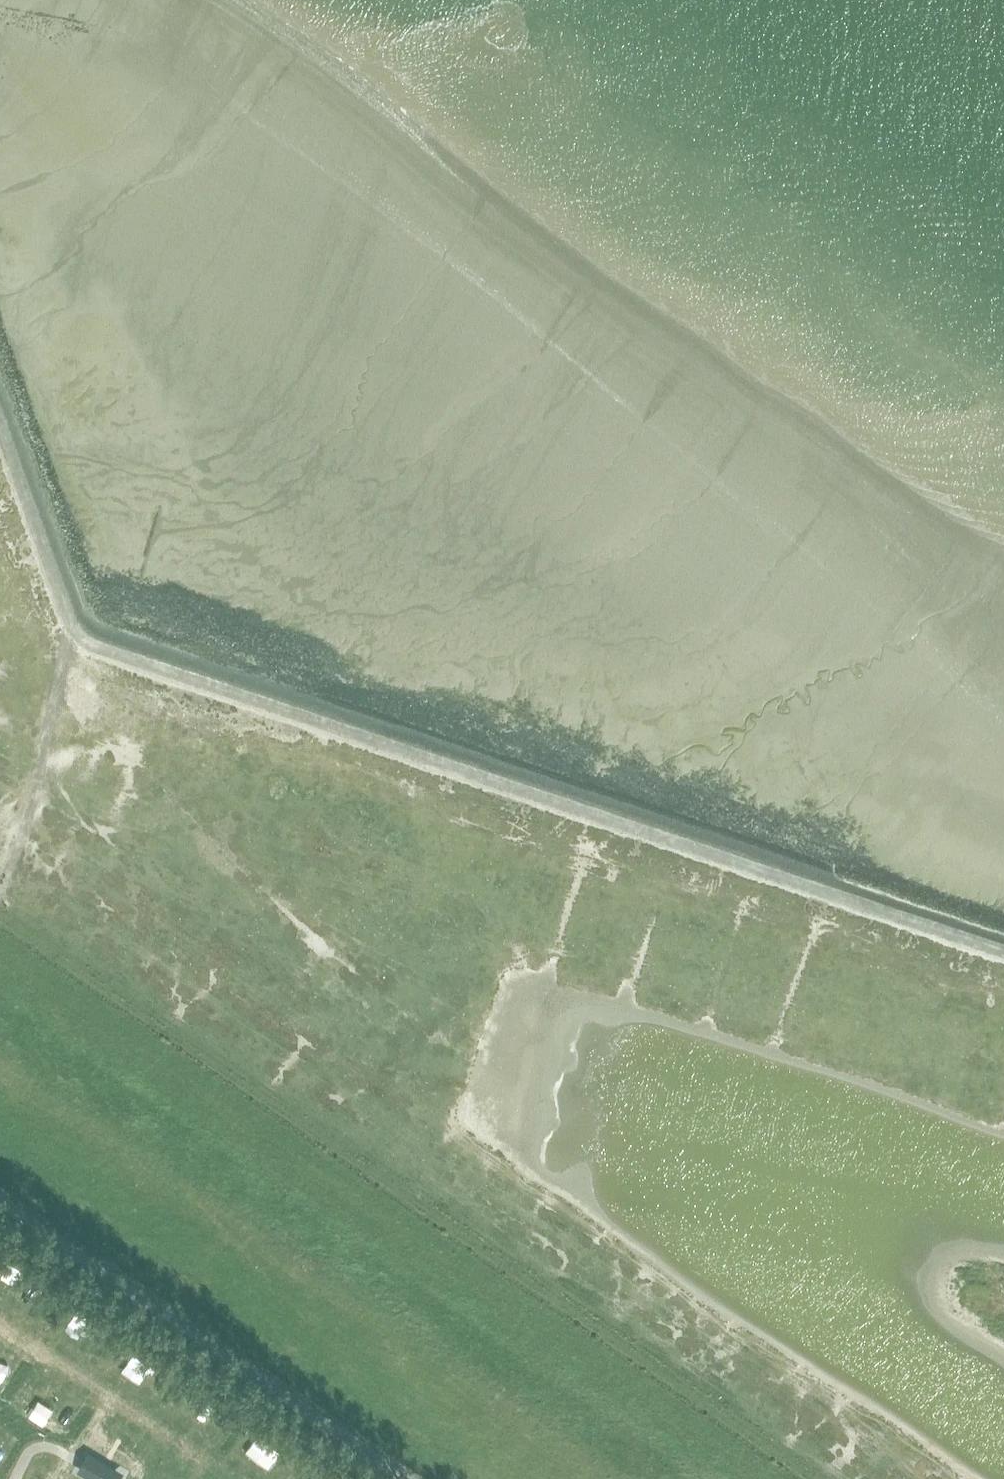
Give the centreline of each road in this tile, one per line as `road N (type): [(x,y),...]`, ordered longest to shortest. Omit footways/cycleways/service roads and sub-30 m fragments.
road 1 (unclassified): [(405,1478),(0,1202)]

